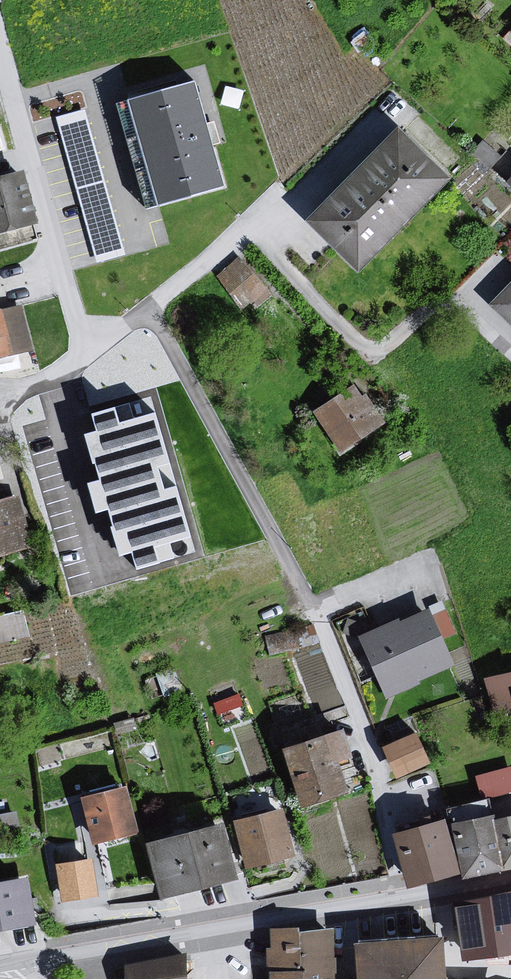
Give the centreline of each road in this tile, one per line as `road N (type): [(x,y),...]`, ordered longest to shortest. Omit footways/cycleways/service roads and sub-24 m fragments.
road 1 (residential): [(0,51),(82,330),(92,340),(106,340),(255,228)]
road 2 (tertiary): [(510,879),(45,962)]

